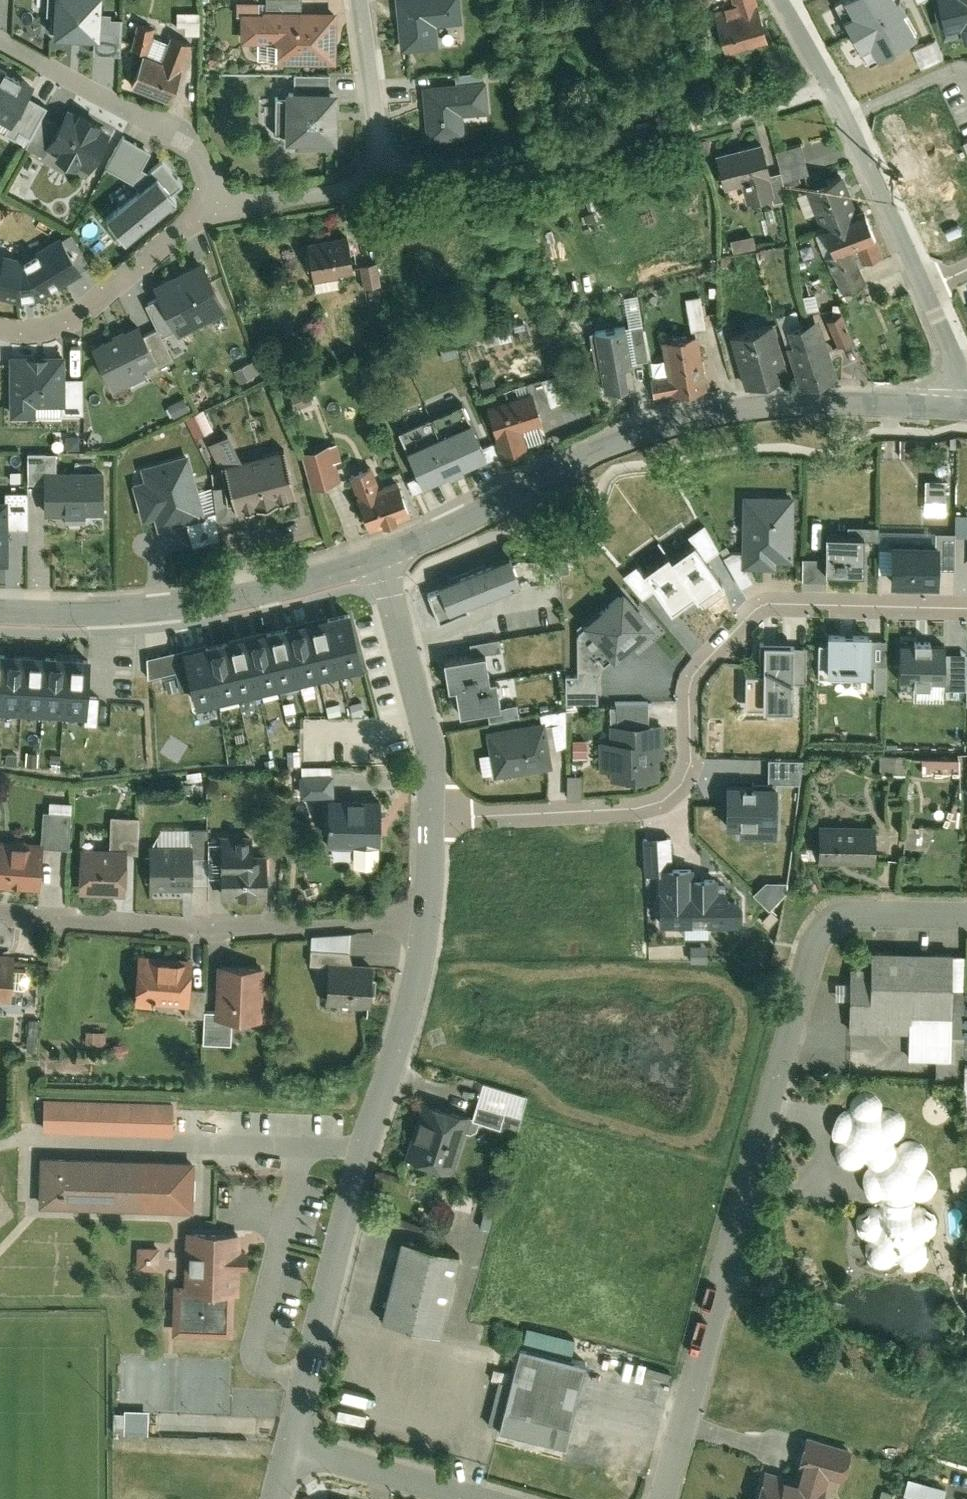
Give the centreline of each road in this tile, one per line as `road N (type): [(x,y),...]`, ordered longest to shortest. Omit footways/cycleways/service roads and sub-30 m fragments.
road 1 (residential): [(657,1498),(791,991),(823,924),(845,913),(966,915)]
road 2 (residential): [(430,813),(639,803),(671,790),(688,758),(690,689),(709,651),(771,601),(966,603)]
road 3 (tertiary): [(959,409),(769,401),(688,415),(381,559)]
road 4 (residential): [(424,923),(286,1453)]
road 5 (residential): [(827,87),(651,139),(387,185)]
road 6 (residential): [(424,923),(201,928),(0,913)]
road 7 (tertiary): [(381,559),(273,594),(154,616),(0,611)]
road 8 (residential): [(959,409),(961,371),(939,315),(827,87)]
road 9 (residential): [(222,209),(213,178),(181,132),(0,45)]
road 10 (residential): [(222,209),(77,319),(35,330),(0,328)]
road 11 (residential): [(381,559),(425,737),(430,813)]
road 12 (residential): [(387,185),(357,0)]
road 13 (residential): [(286,1453),(456,1498)]
road 14 (residential): [(387,185),(222,209)]

